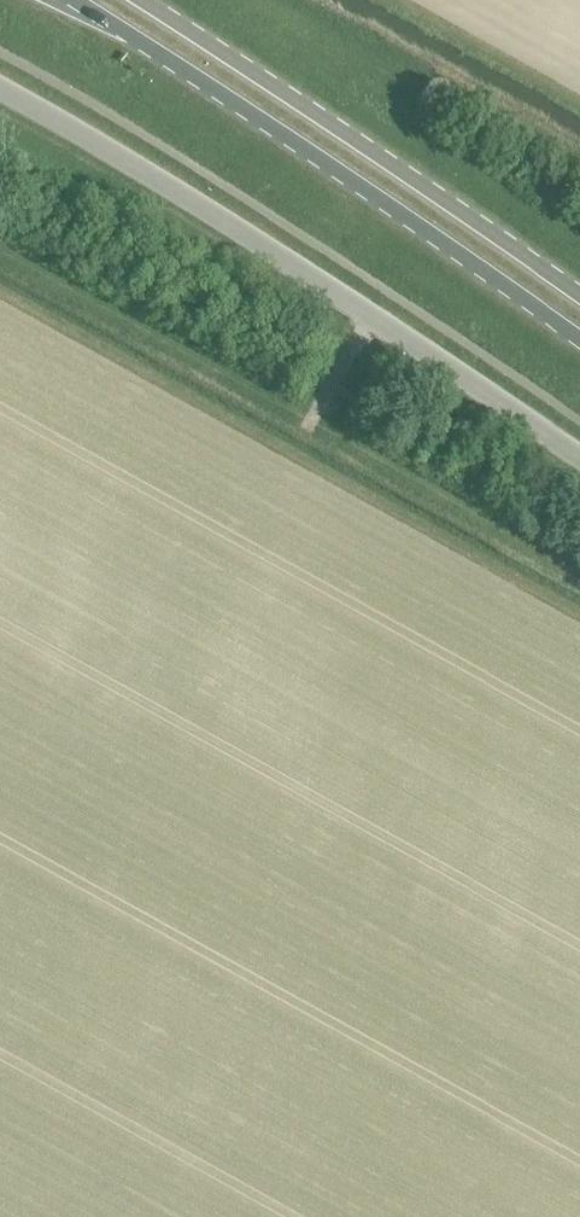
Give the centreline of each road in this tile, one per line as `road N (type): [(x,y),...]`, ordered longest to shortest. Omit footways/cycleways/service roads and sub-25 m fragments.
road 1 (unclassified): [(579,461),(370,315),(0,93)]
road 2 (primary): [(71,0),(579,343)]
road 3 (primary): [(579,295),(144,0)]

